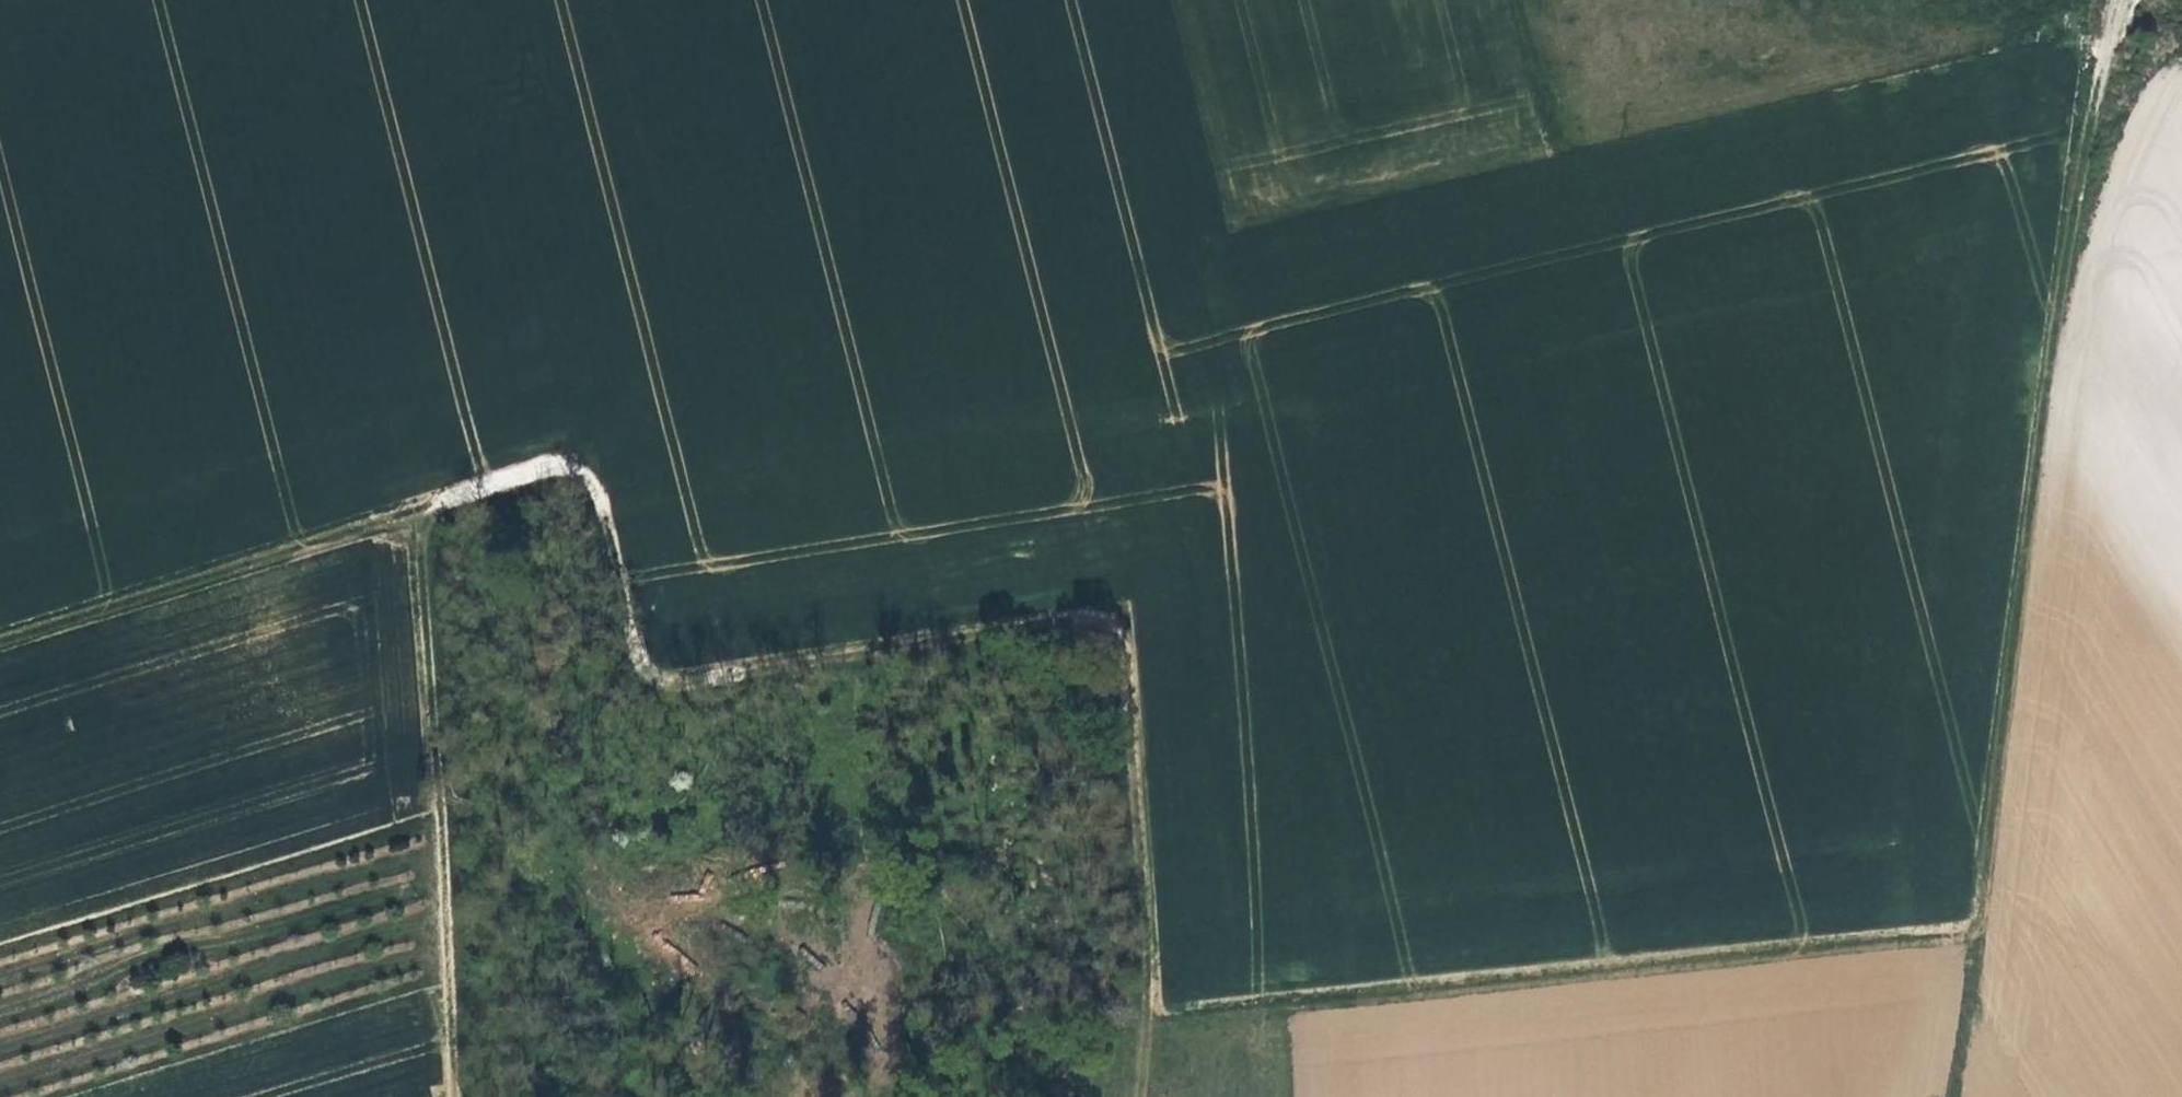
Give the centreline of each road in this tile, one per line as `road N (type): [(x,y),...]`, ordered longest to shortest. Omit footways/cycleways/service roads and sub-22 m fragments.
road 1 (track): [(414,501),(594,462),(656,659),(1106,616),(1159,923),(1152,1006),(1983,921),(2080,125),(2115,0)]
road 2 (track): [(454,1096),(414,501),(0,632)]

